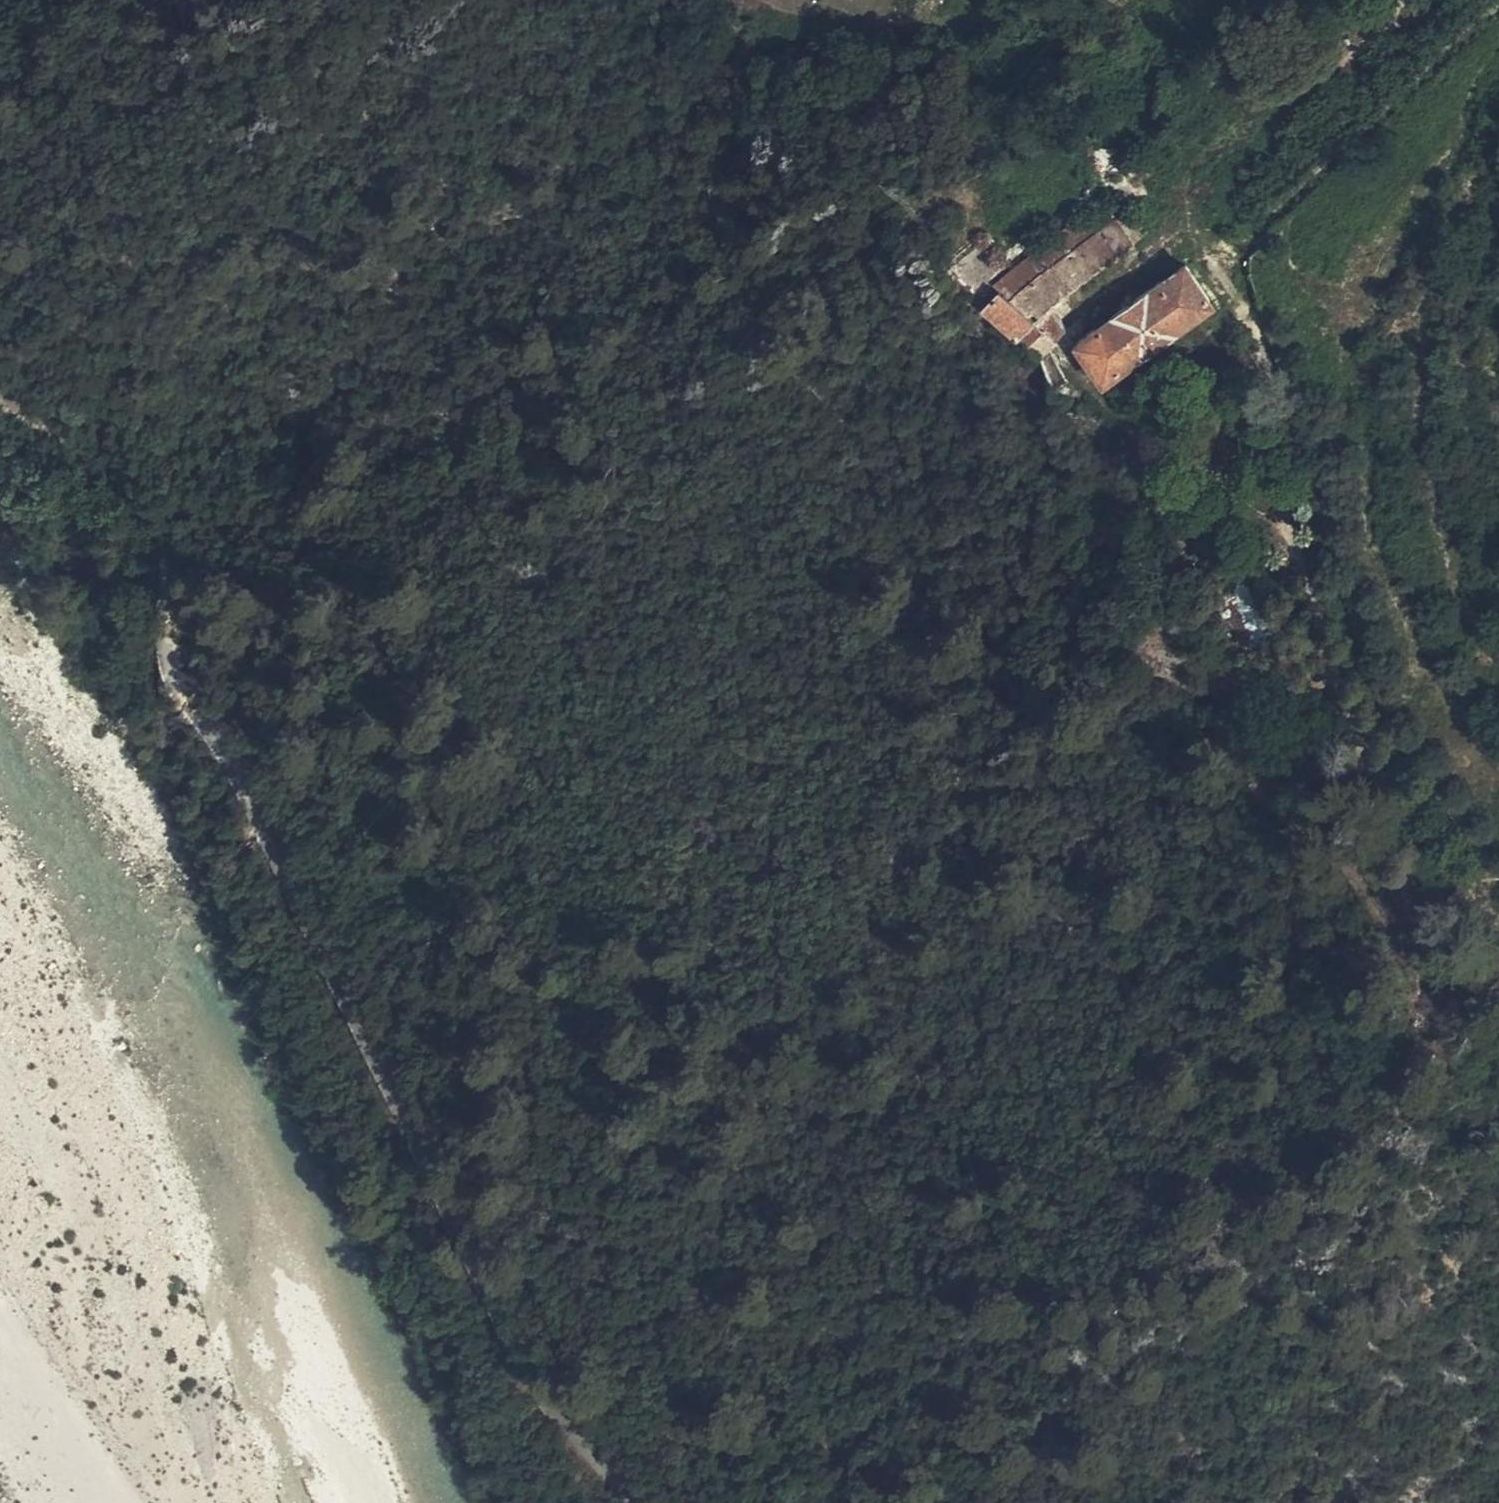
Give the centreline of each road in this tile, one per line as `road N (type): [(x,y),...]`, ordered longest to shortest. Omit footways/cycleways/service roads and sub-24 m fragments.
road 1 (unclassified): [(0,399),(110,471),(156,533),(168,678),(533,1361),(638,1502)]
road 2 (track): [(1160,628),(1338,861),(1426,946),(1498,981)]

